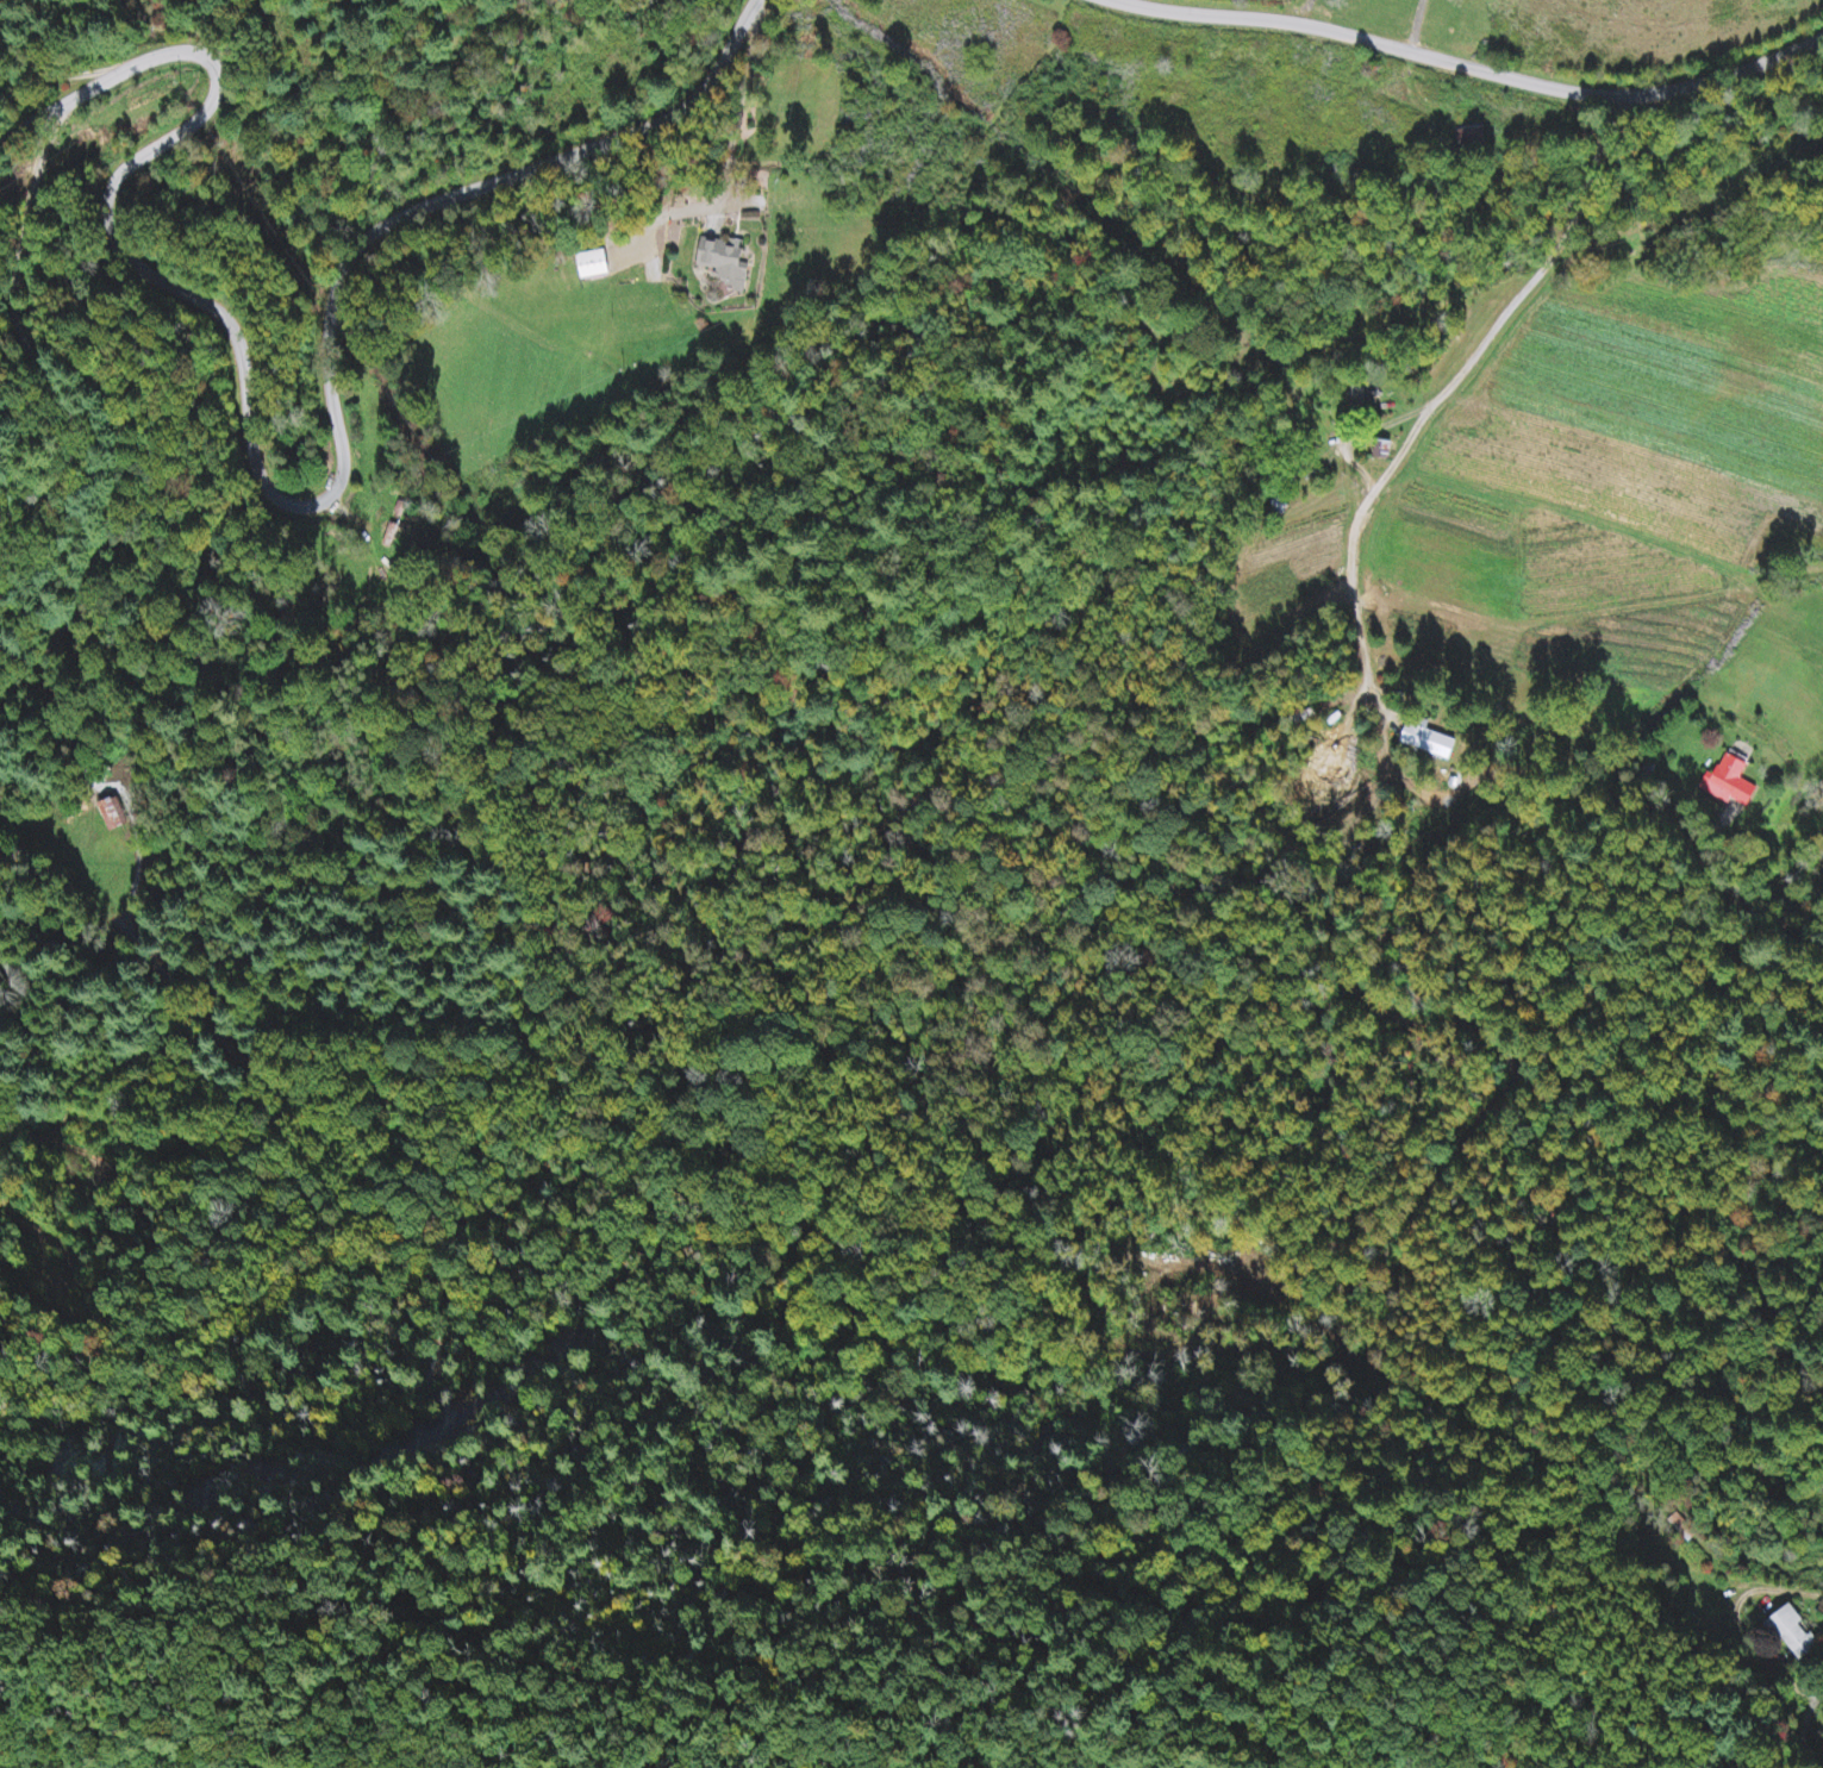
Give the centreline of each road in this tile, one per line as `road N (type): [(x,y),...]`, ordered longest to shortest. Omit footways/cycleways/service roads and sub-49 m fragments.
road 1 (residential): [(756,0),(700,90),(348,283),(335,444),(273,500),(242,476),(193,314),(88,277),(100,208),(205,110),(174,40),(13,110),(0,123)]
road 2 (residential): [(1822,42),(1774,64),(1685,87),(1582,95),(1291,24),(1186,17),(1116,0)]
road 3 (residential): [(1822,886),(1750,876),(1728,860),(1716,842),(1731,810)]

